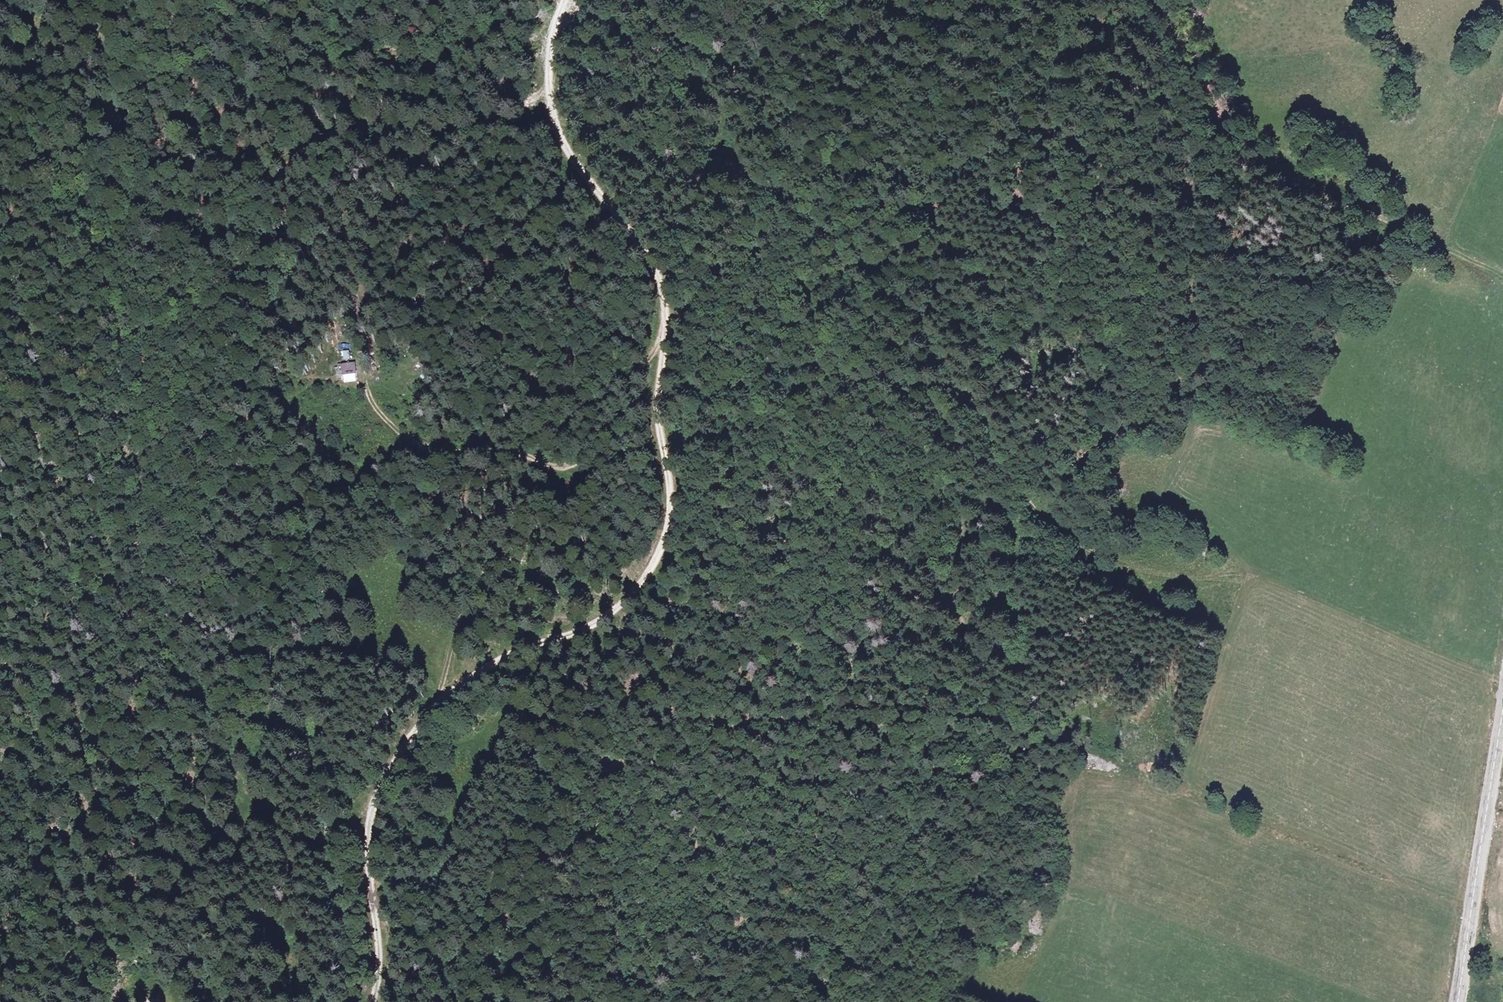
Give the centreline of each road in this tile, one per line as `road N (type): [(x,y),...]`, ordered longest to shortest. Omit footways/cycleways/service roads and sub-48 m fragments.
road 1 (track): [(373,1001),(379,980),(370,821),(388,775),(457,684),(540,642),(586,630),(648,579),(670,531),(658,406),(665,299),(651,260),(552,124),(548,63),(568,0)]
road 2 (tertiary): [(1459,1001),(1502,723)]

